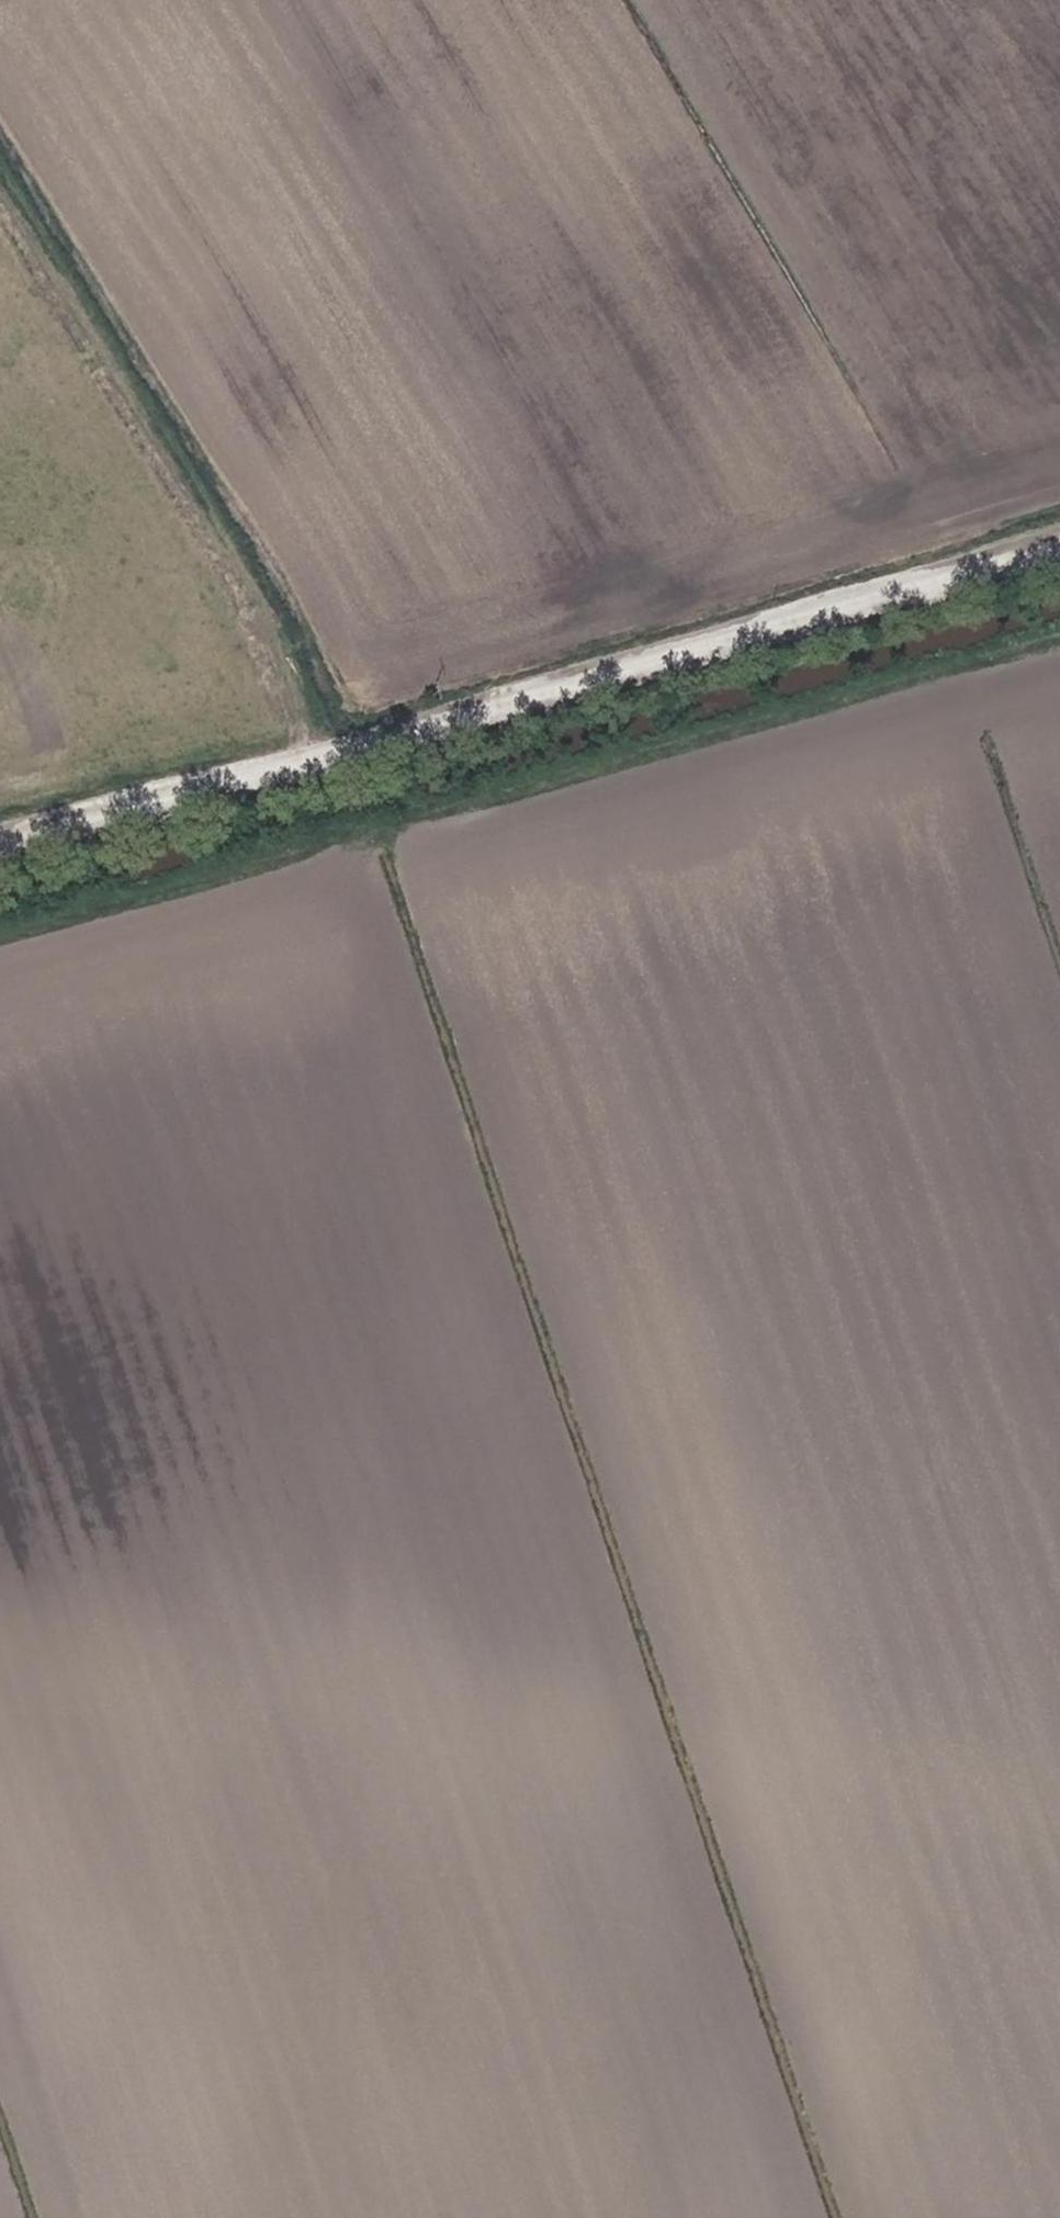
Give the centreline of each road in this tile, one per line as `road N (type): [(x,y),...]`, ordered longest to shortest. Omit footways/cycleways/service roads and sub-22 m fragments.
road 1 (track): [(1059,526),(0,831)]

